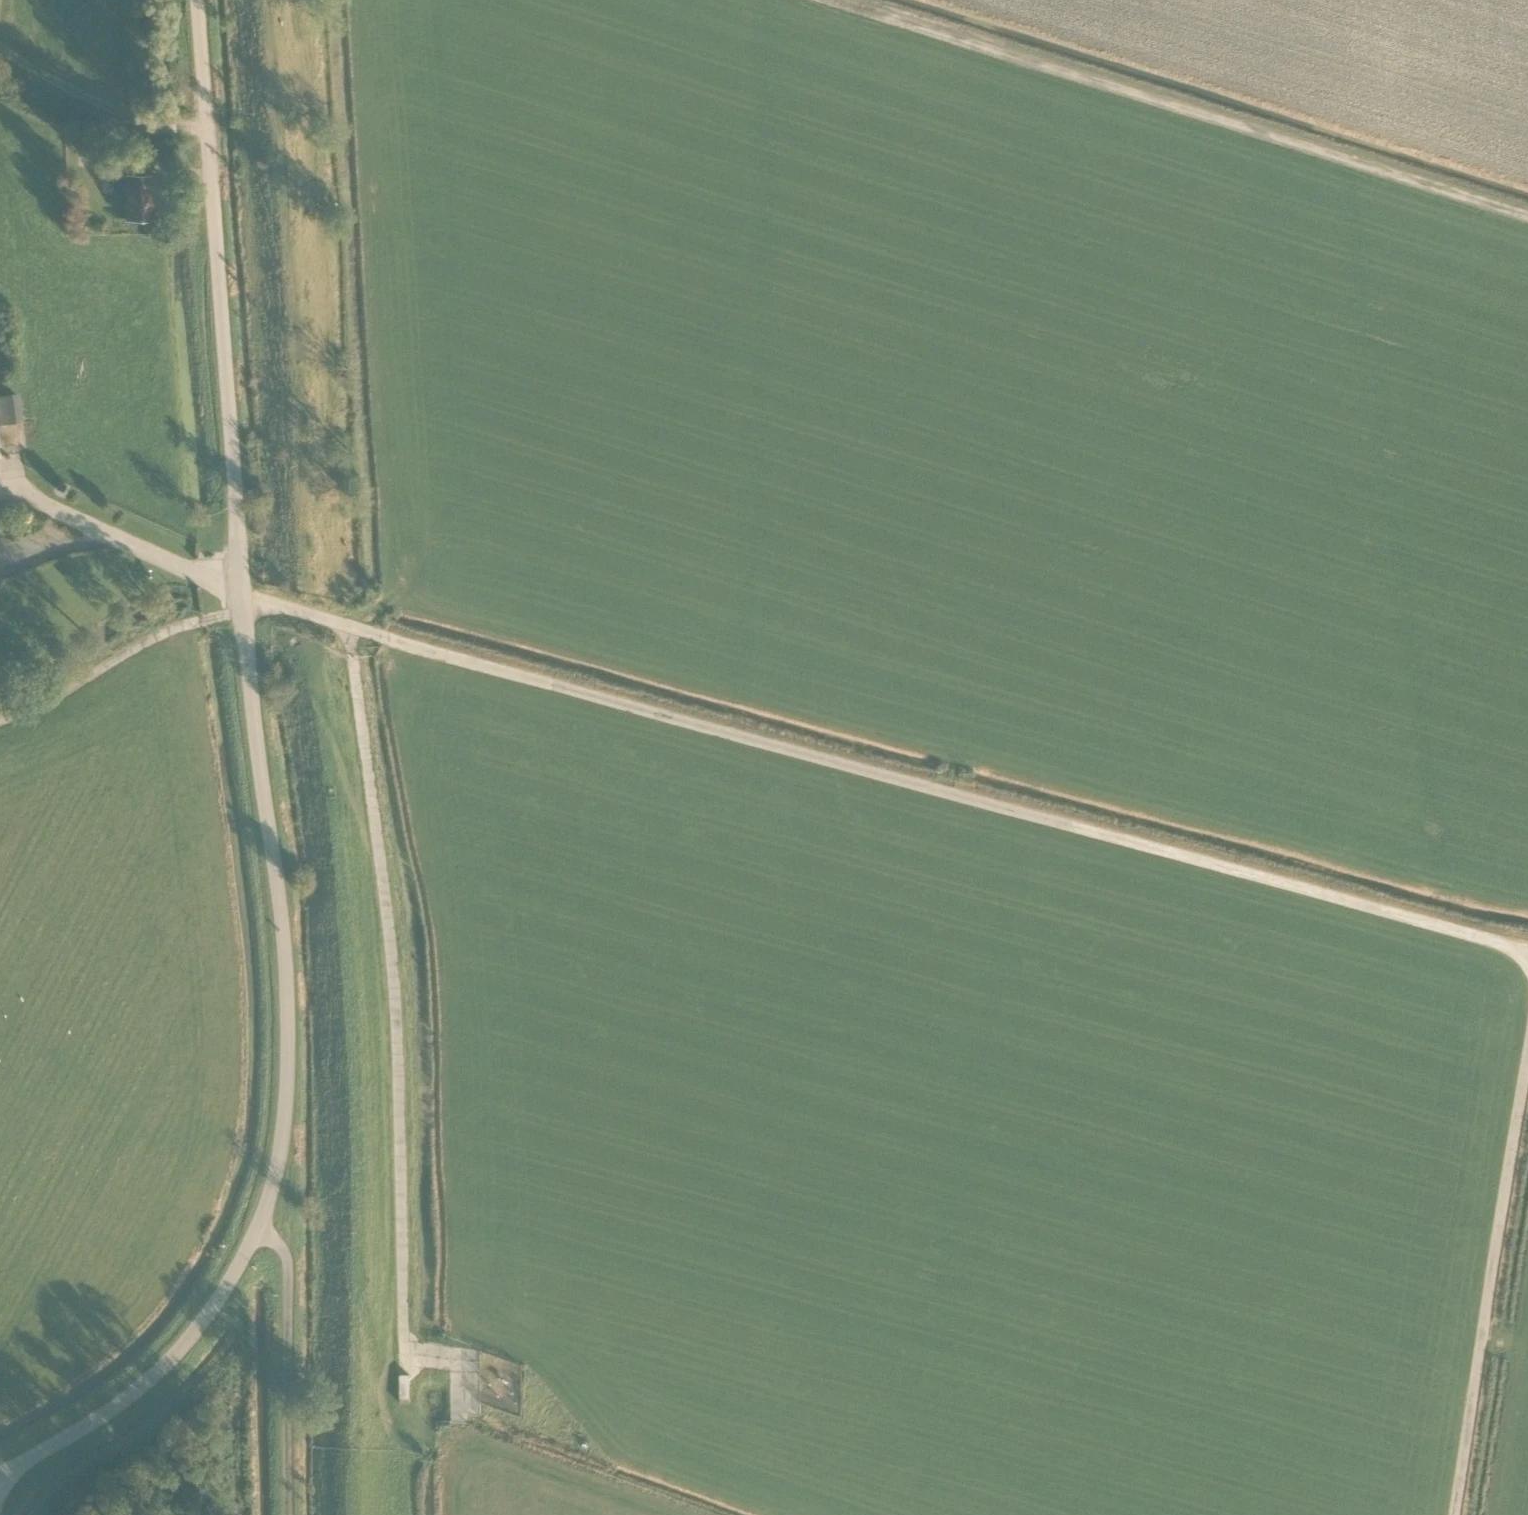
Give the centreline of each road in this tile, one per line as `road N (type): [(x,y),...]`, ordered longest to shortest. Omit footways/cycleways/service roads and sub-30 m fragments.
road 1 (unclassified): [(0,1473),(126,1395),(201,1323),(255,1235),(281,1148),(286,979),(251,694),(198,0)]
road 2 (track): [(288,1514),(289,1260),(255,1235)]

